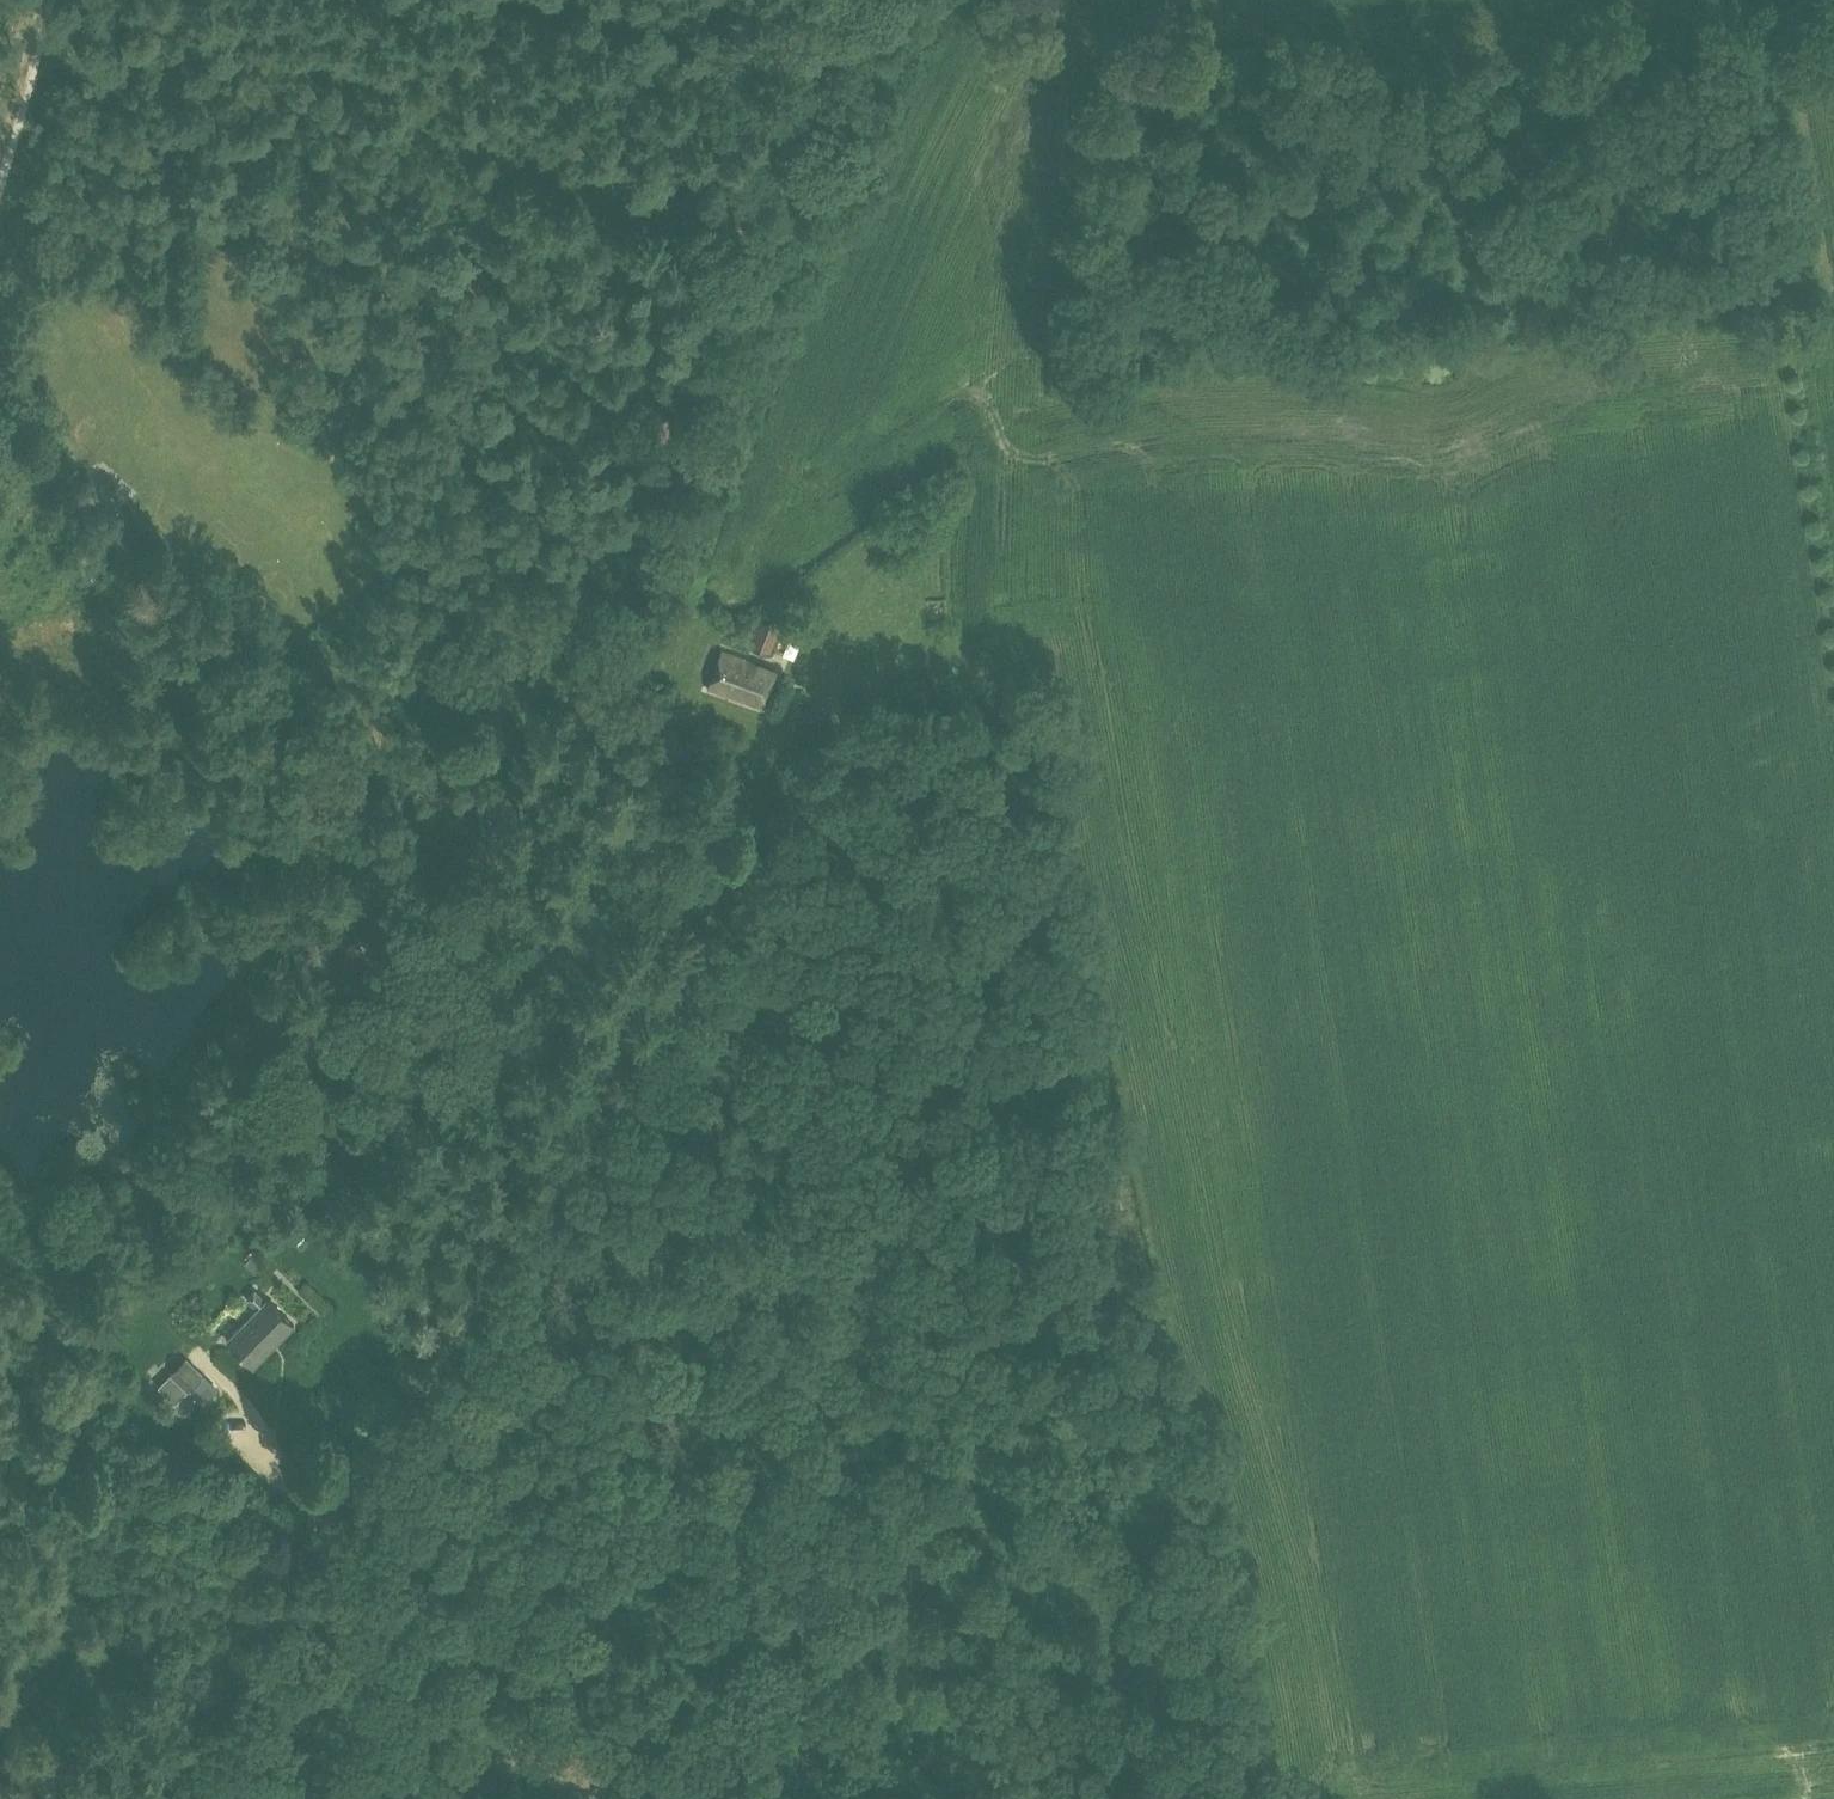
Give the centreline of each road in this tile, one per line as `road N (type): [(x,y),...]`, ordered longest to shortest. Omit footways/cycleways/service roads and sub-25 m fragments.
road 1 (track): [(557,1154),(491,964),(487,891),(516,759),(646,473),(821,0)]
road 2 (track): [(597,574),(572,558),(363,508)]
road 3 (track): [(0,144),(42,0)]

